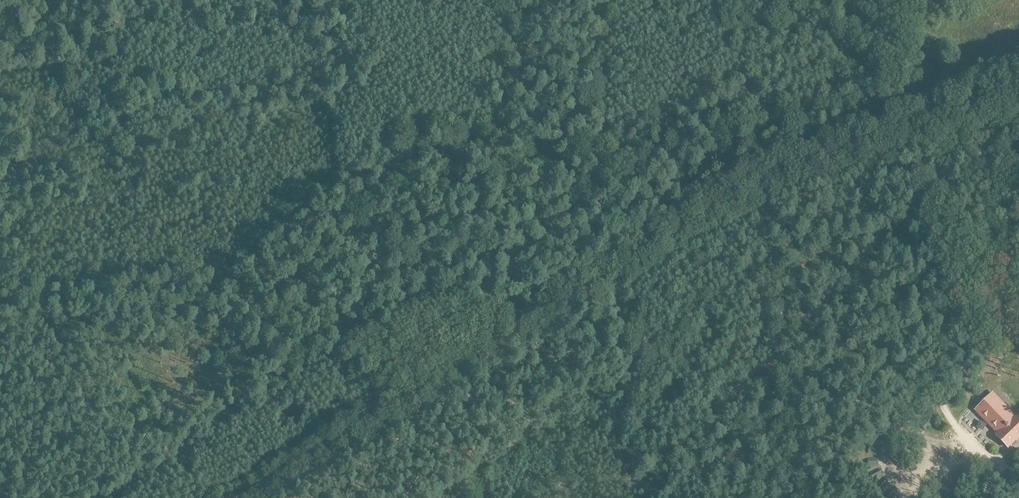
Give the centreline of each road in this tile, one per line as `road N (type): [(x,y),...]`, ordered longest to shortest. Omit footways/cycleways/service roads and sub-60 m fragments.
road 1 (track): [(238,497),(764,183)]
road 2 (track): [(809,497),(764,183)]
road 3 (track): [(764,183),(1018,90)]
road 4 (track): [(992,257),(958,297),(939,377),(952,424),(998,473)]

